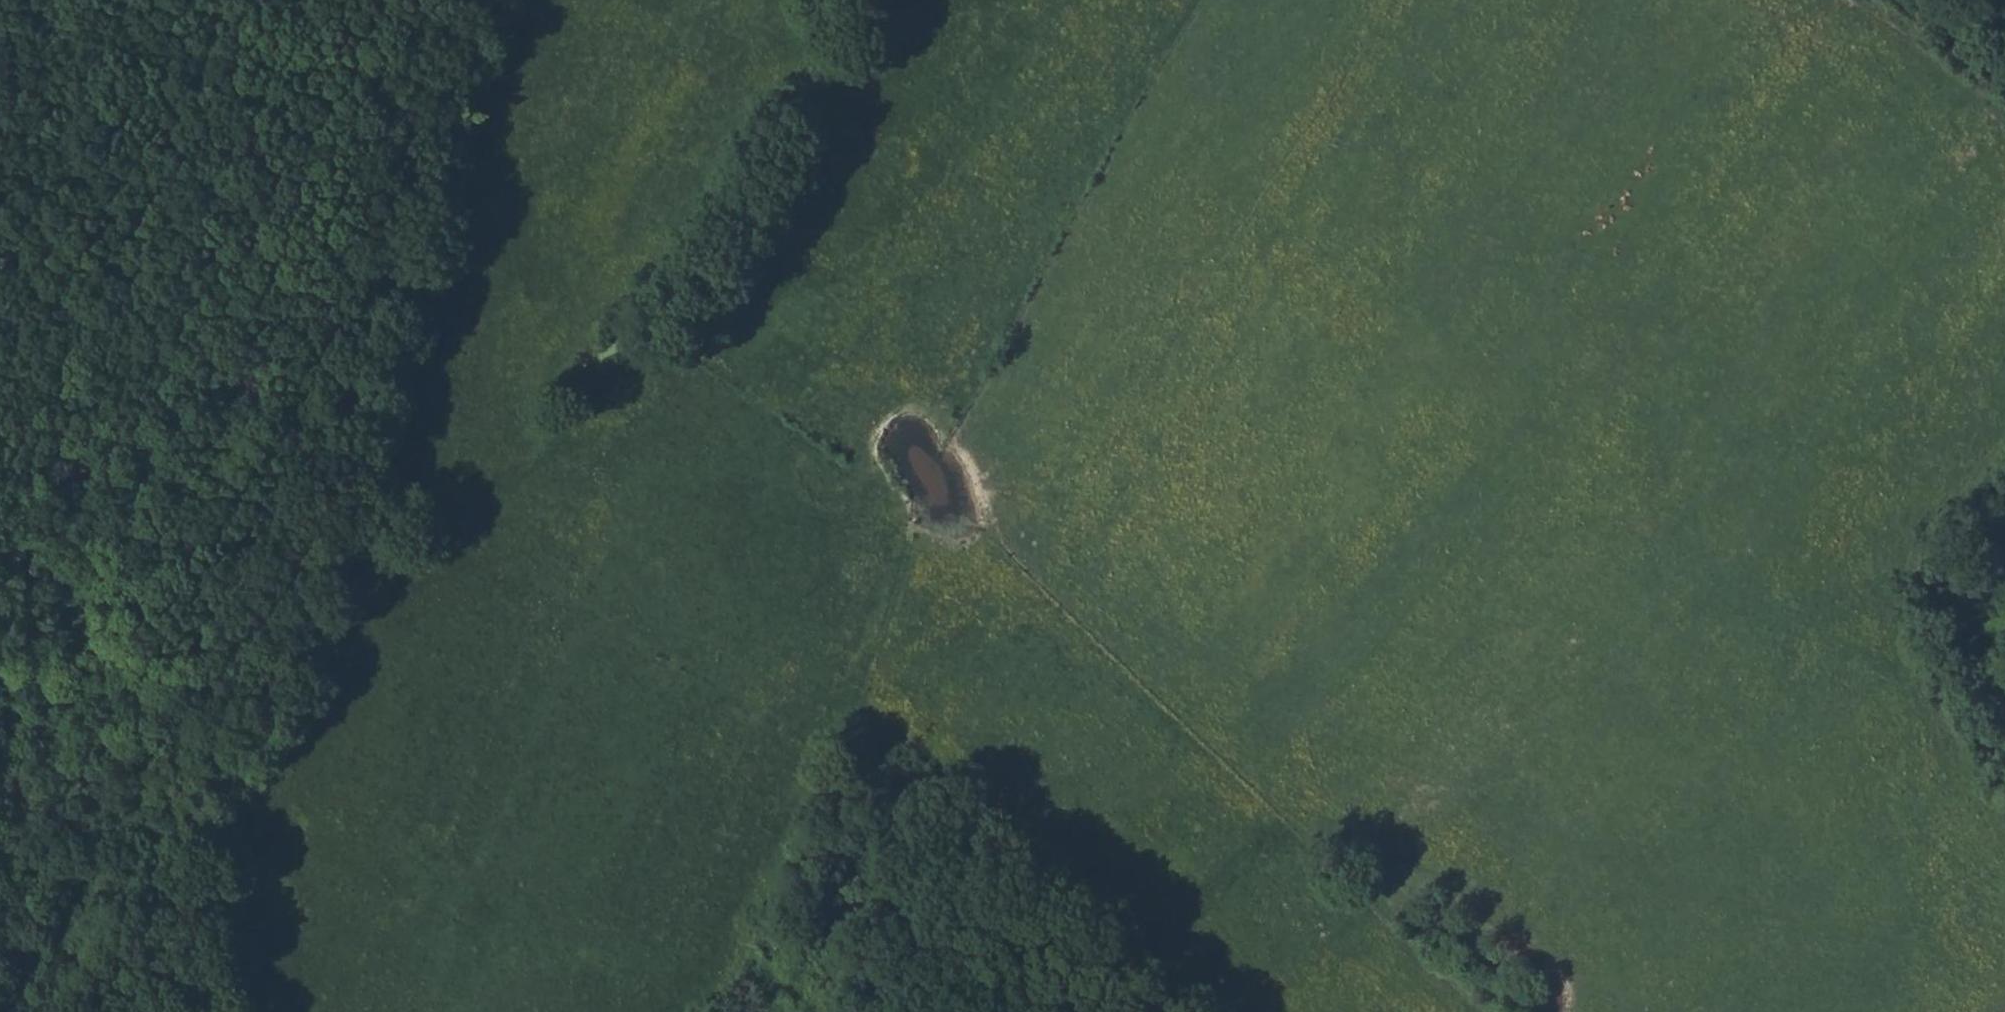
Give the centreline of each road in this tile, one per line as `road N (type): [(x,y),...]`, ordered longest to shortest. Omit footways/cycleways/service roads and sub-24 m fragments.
road 1 (track): [(109,1011),(245,772),(293,667),(363,379),(489,0)]
road 2 (track): [(2004,788),(1908,618),(1945,538),(2004,476)]

